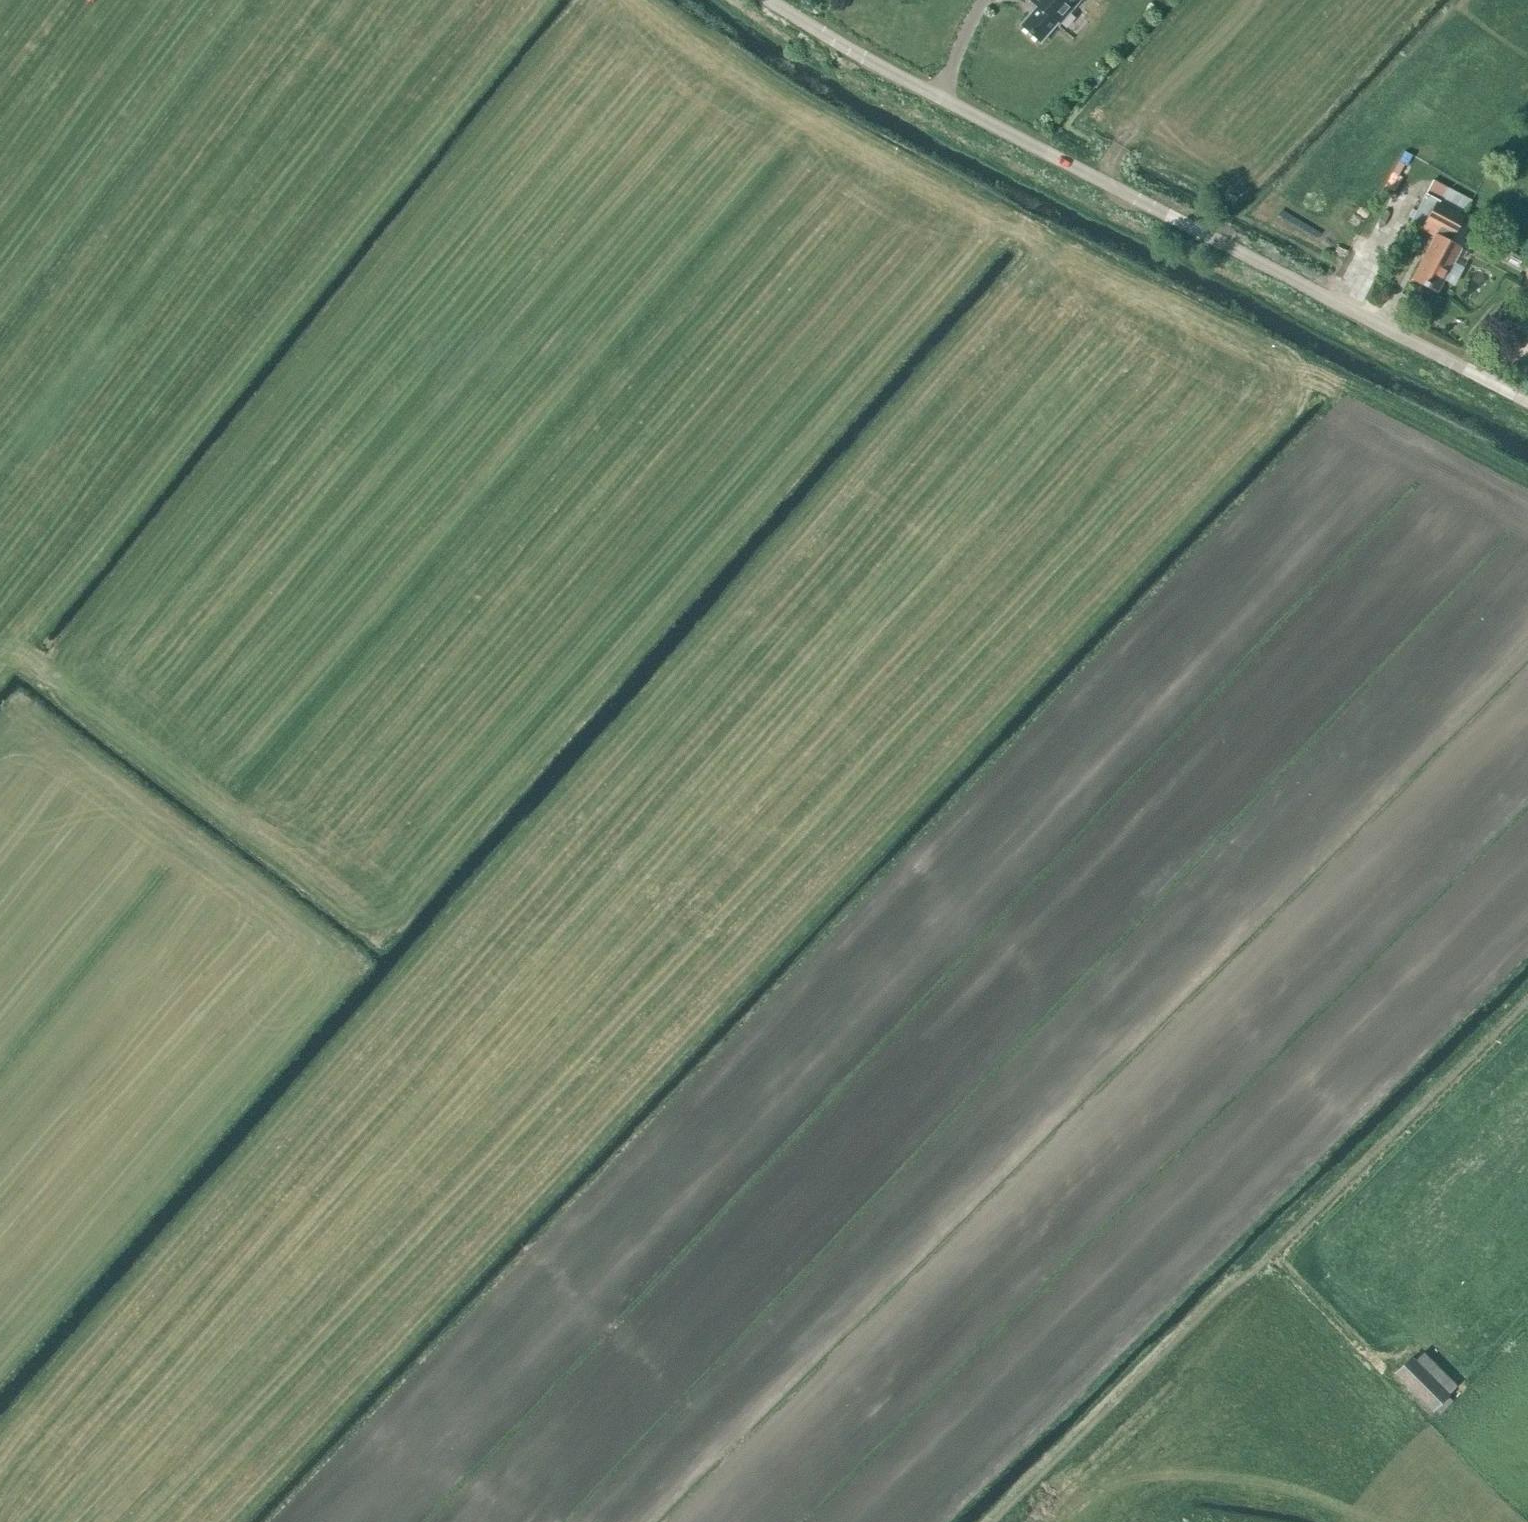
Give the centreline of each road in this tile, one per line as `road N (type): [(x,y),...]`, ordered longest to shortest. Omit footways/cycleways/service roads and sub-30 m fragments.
road 1 (unclassified): [(1527,401),(931,102),(764,0)]

